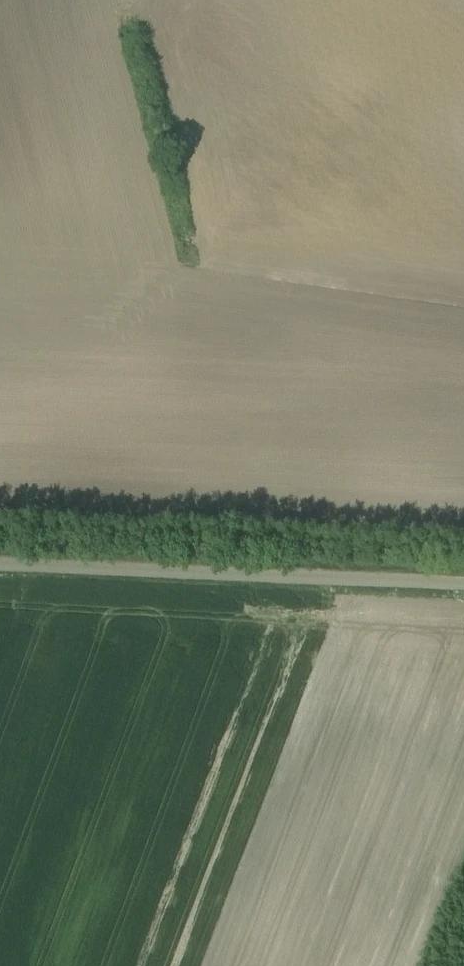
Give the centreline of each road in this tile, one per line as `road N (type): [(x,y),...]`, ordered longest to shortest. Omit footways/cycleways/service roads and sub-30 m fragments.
road 1 (unclassified): [(463,589),(0,568)]

